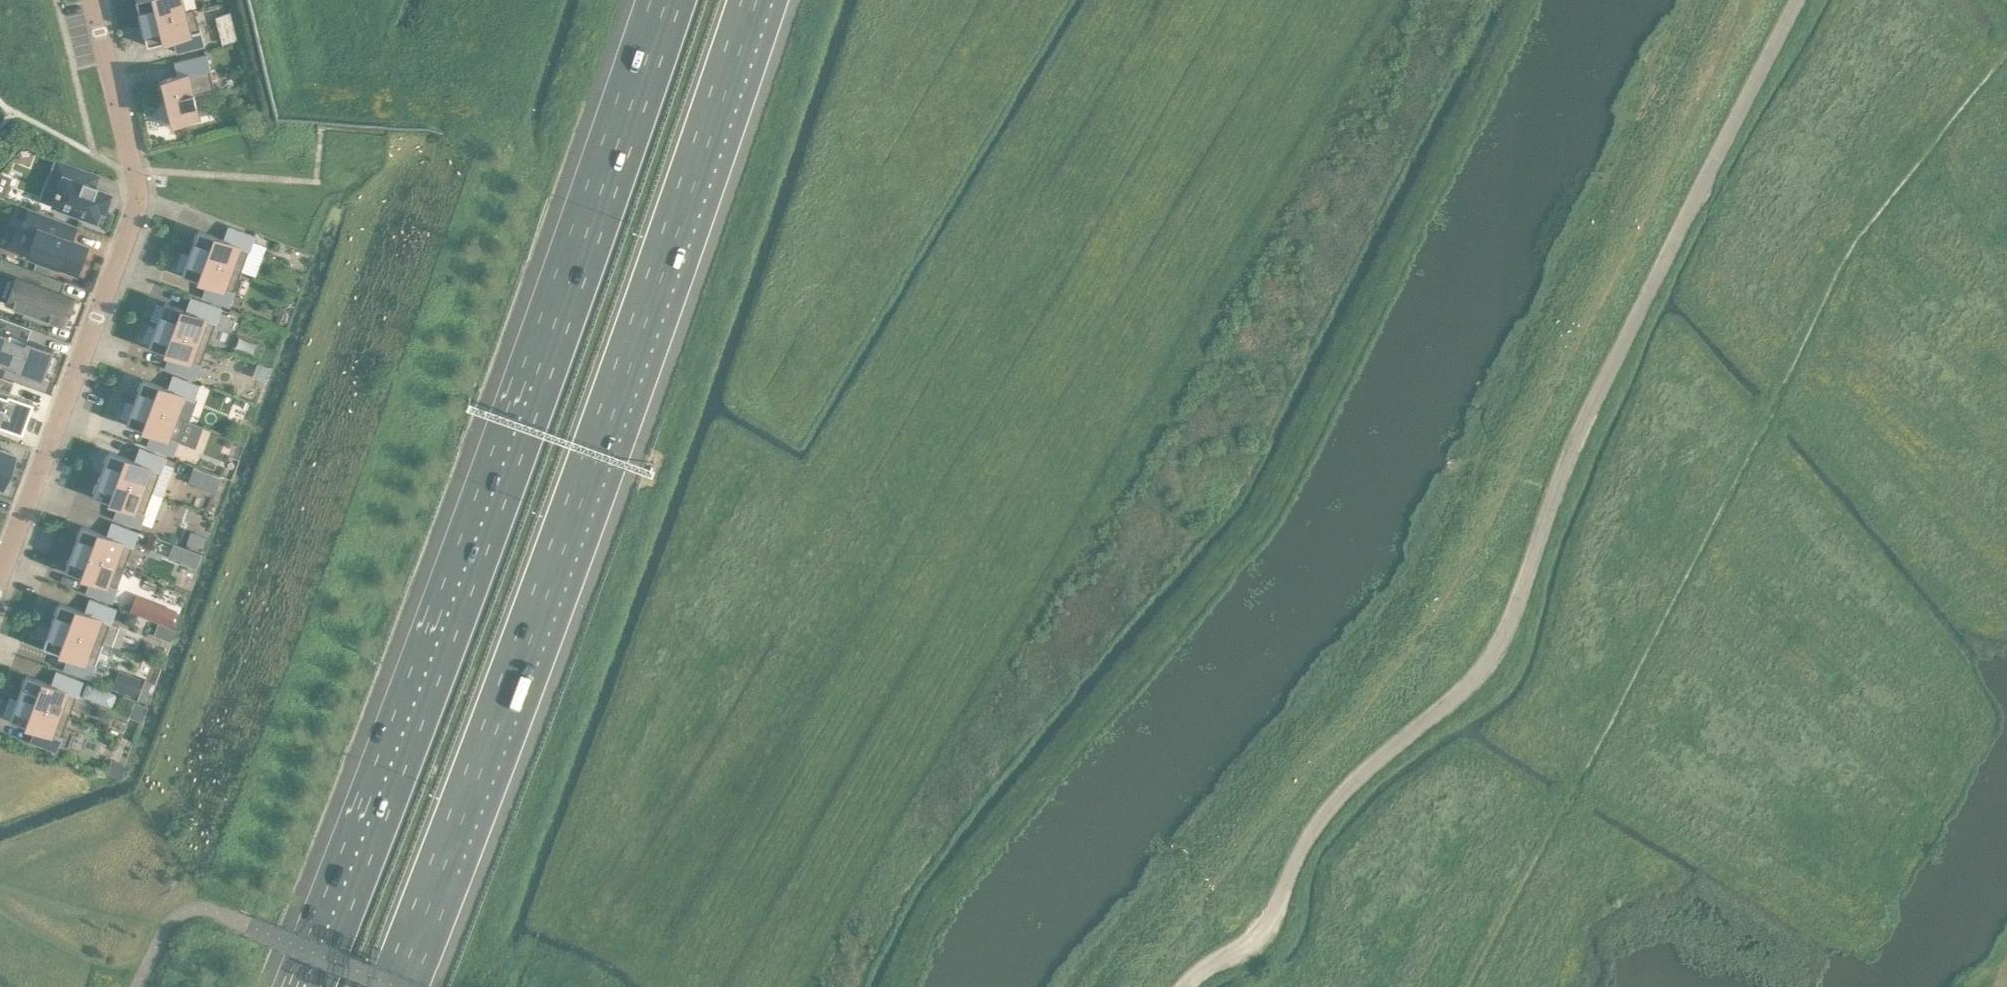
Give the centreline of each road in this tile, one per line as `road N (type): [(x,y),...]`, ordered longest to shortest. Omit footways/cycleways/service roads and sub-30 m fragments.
road 1 (unclassified): [(1184,986),(1252,940),(1335,798),(1467,693),(1502,644),(1587,420),(1801,0)]
road 2 (motorway): [(395,986),(763,0)]
road 3 (motorway): [(667,0),(420,686),(302,986)]
road 4 (residential): [(95,0),(141,197),(0,583)]

